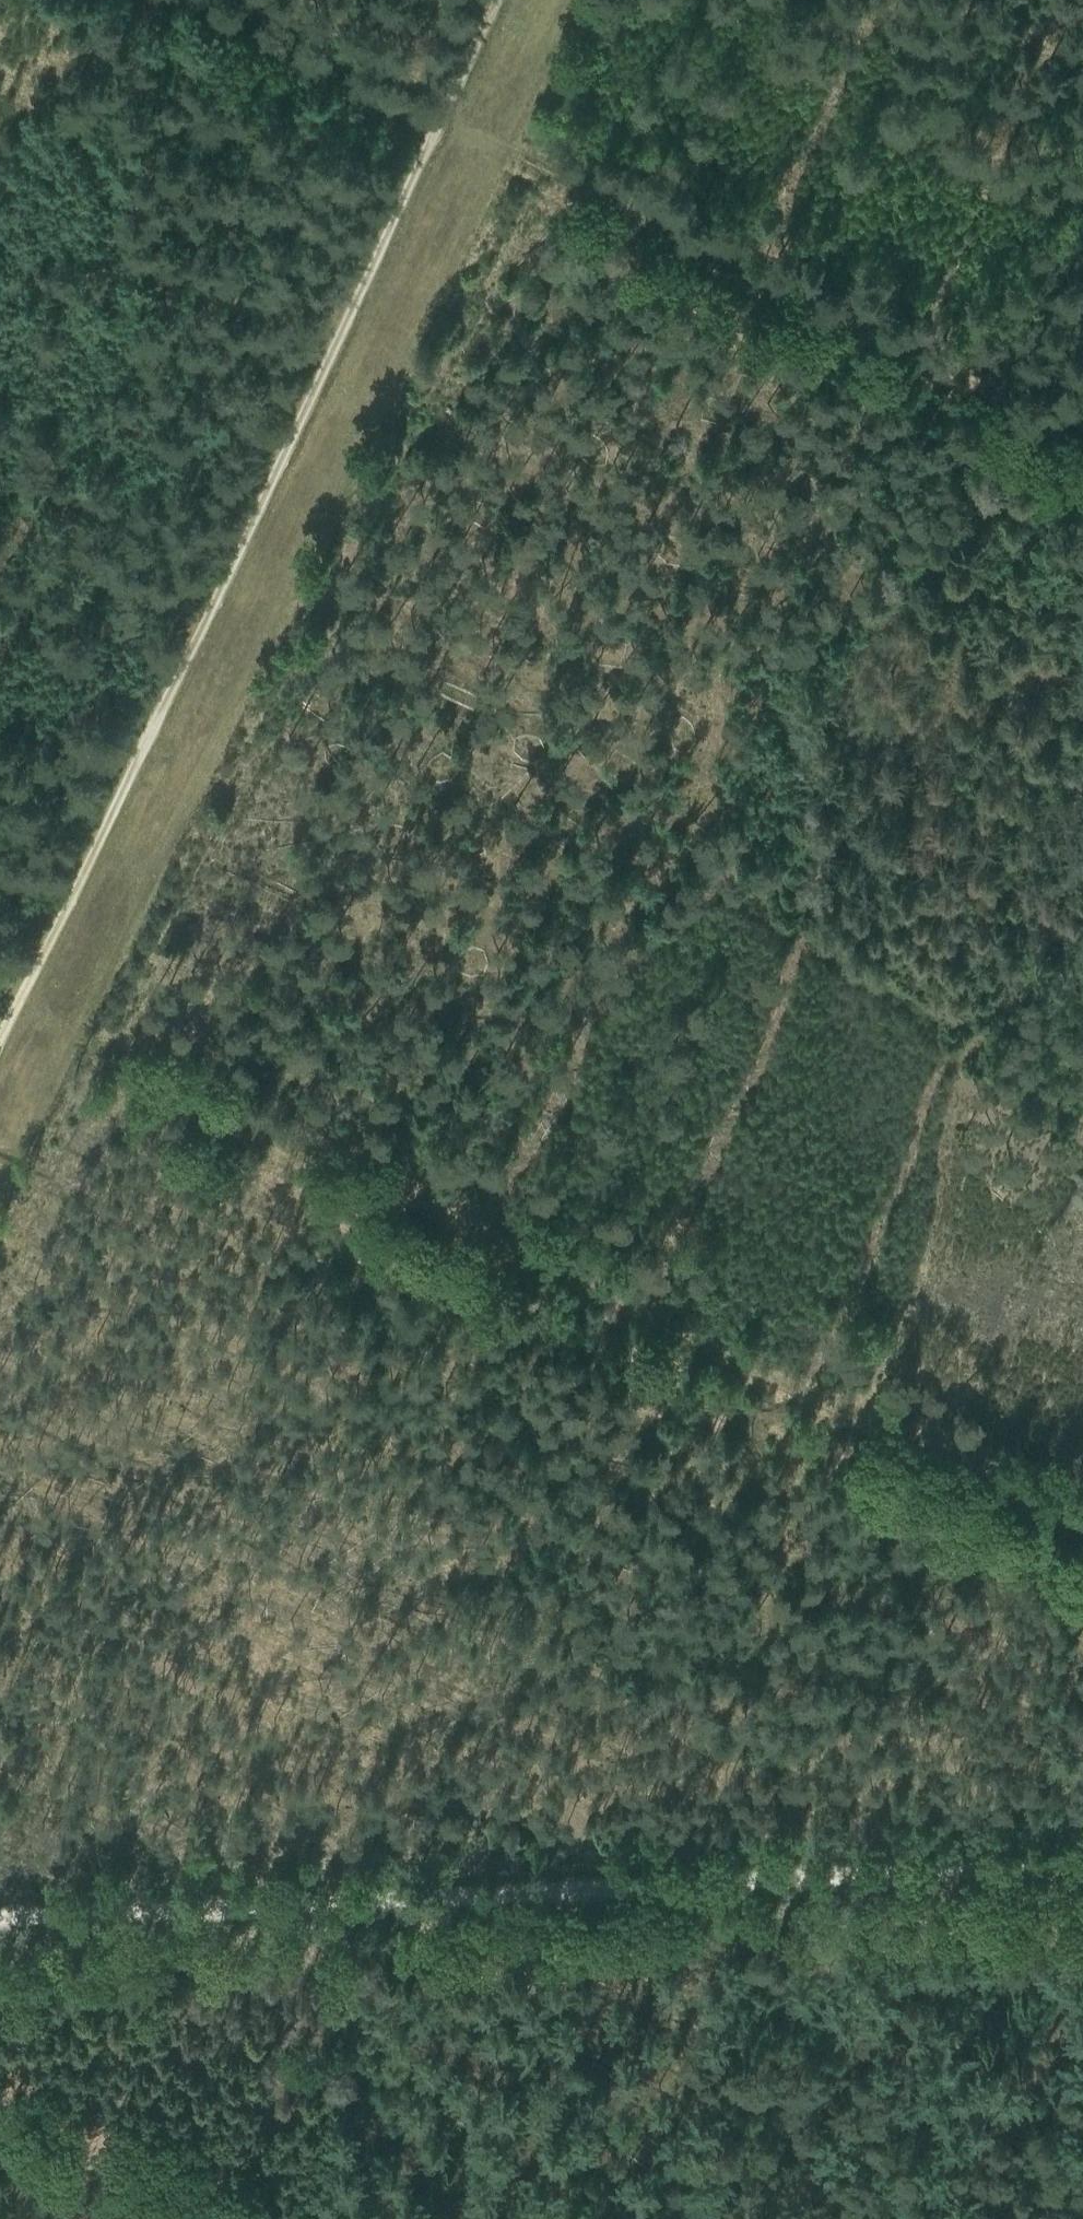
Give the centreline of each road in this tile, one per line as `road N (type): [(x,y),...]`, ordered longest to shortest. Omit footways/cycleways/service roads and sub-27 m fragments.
road 1 (track): [(500,0),(0,1038)]
road 2 (track): [(0,1921),(1082,1866)]

